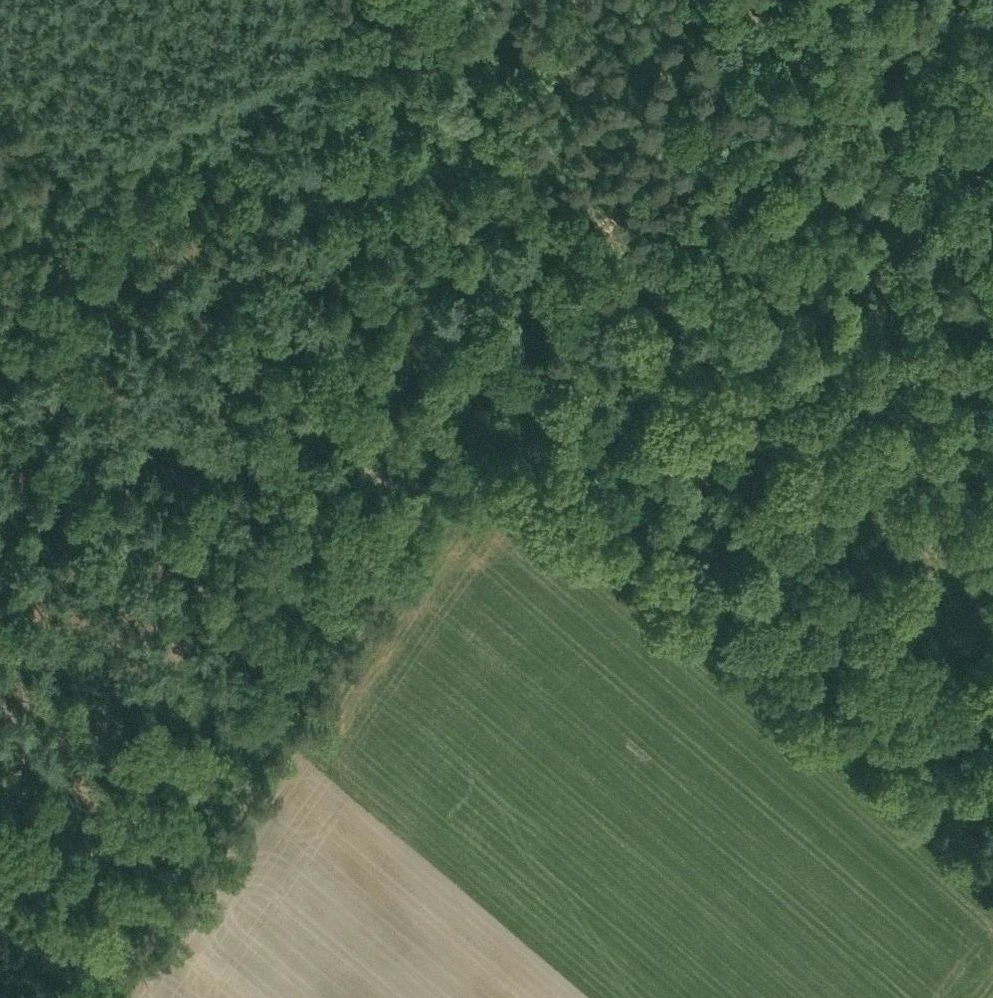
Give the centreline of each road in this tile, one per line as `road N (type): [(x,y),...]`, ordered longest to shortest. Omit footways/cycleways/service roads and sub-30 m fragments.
road 1 (track): [(992,242),(788,52),(750,0)]

